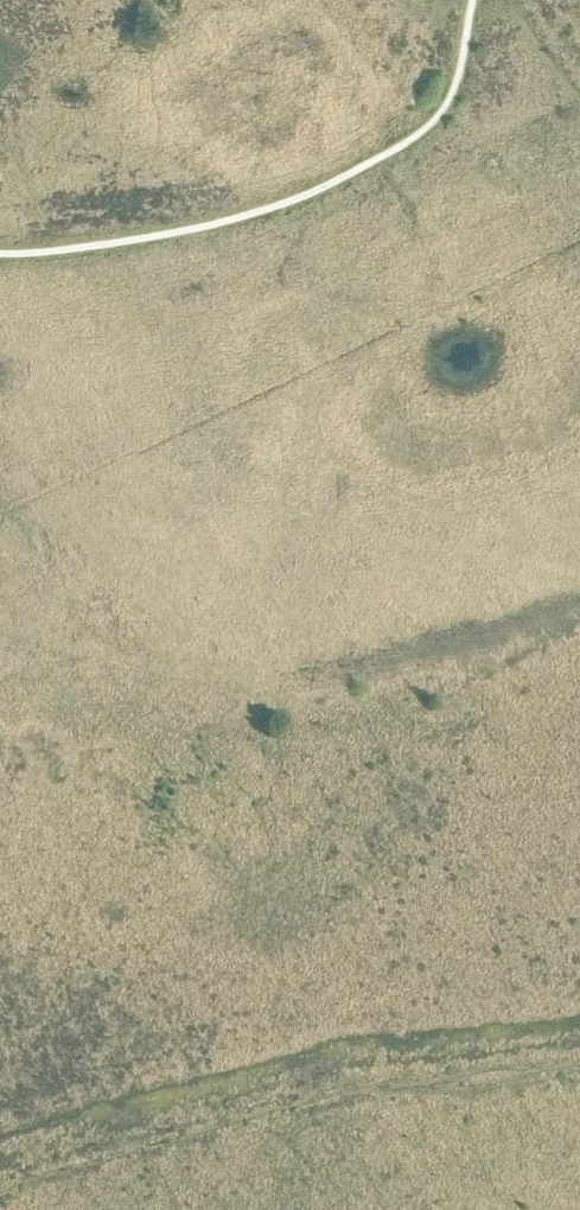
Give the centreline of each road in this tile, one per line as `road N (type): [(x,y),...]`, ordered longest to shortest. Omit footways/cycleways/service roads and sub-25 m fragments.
road 1 (track): [(579,1103),(319,1140),(64,1209)]

